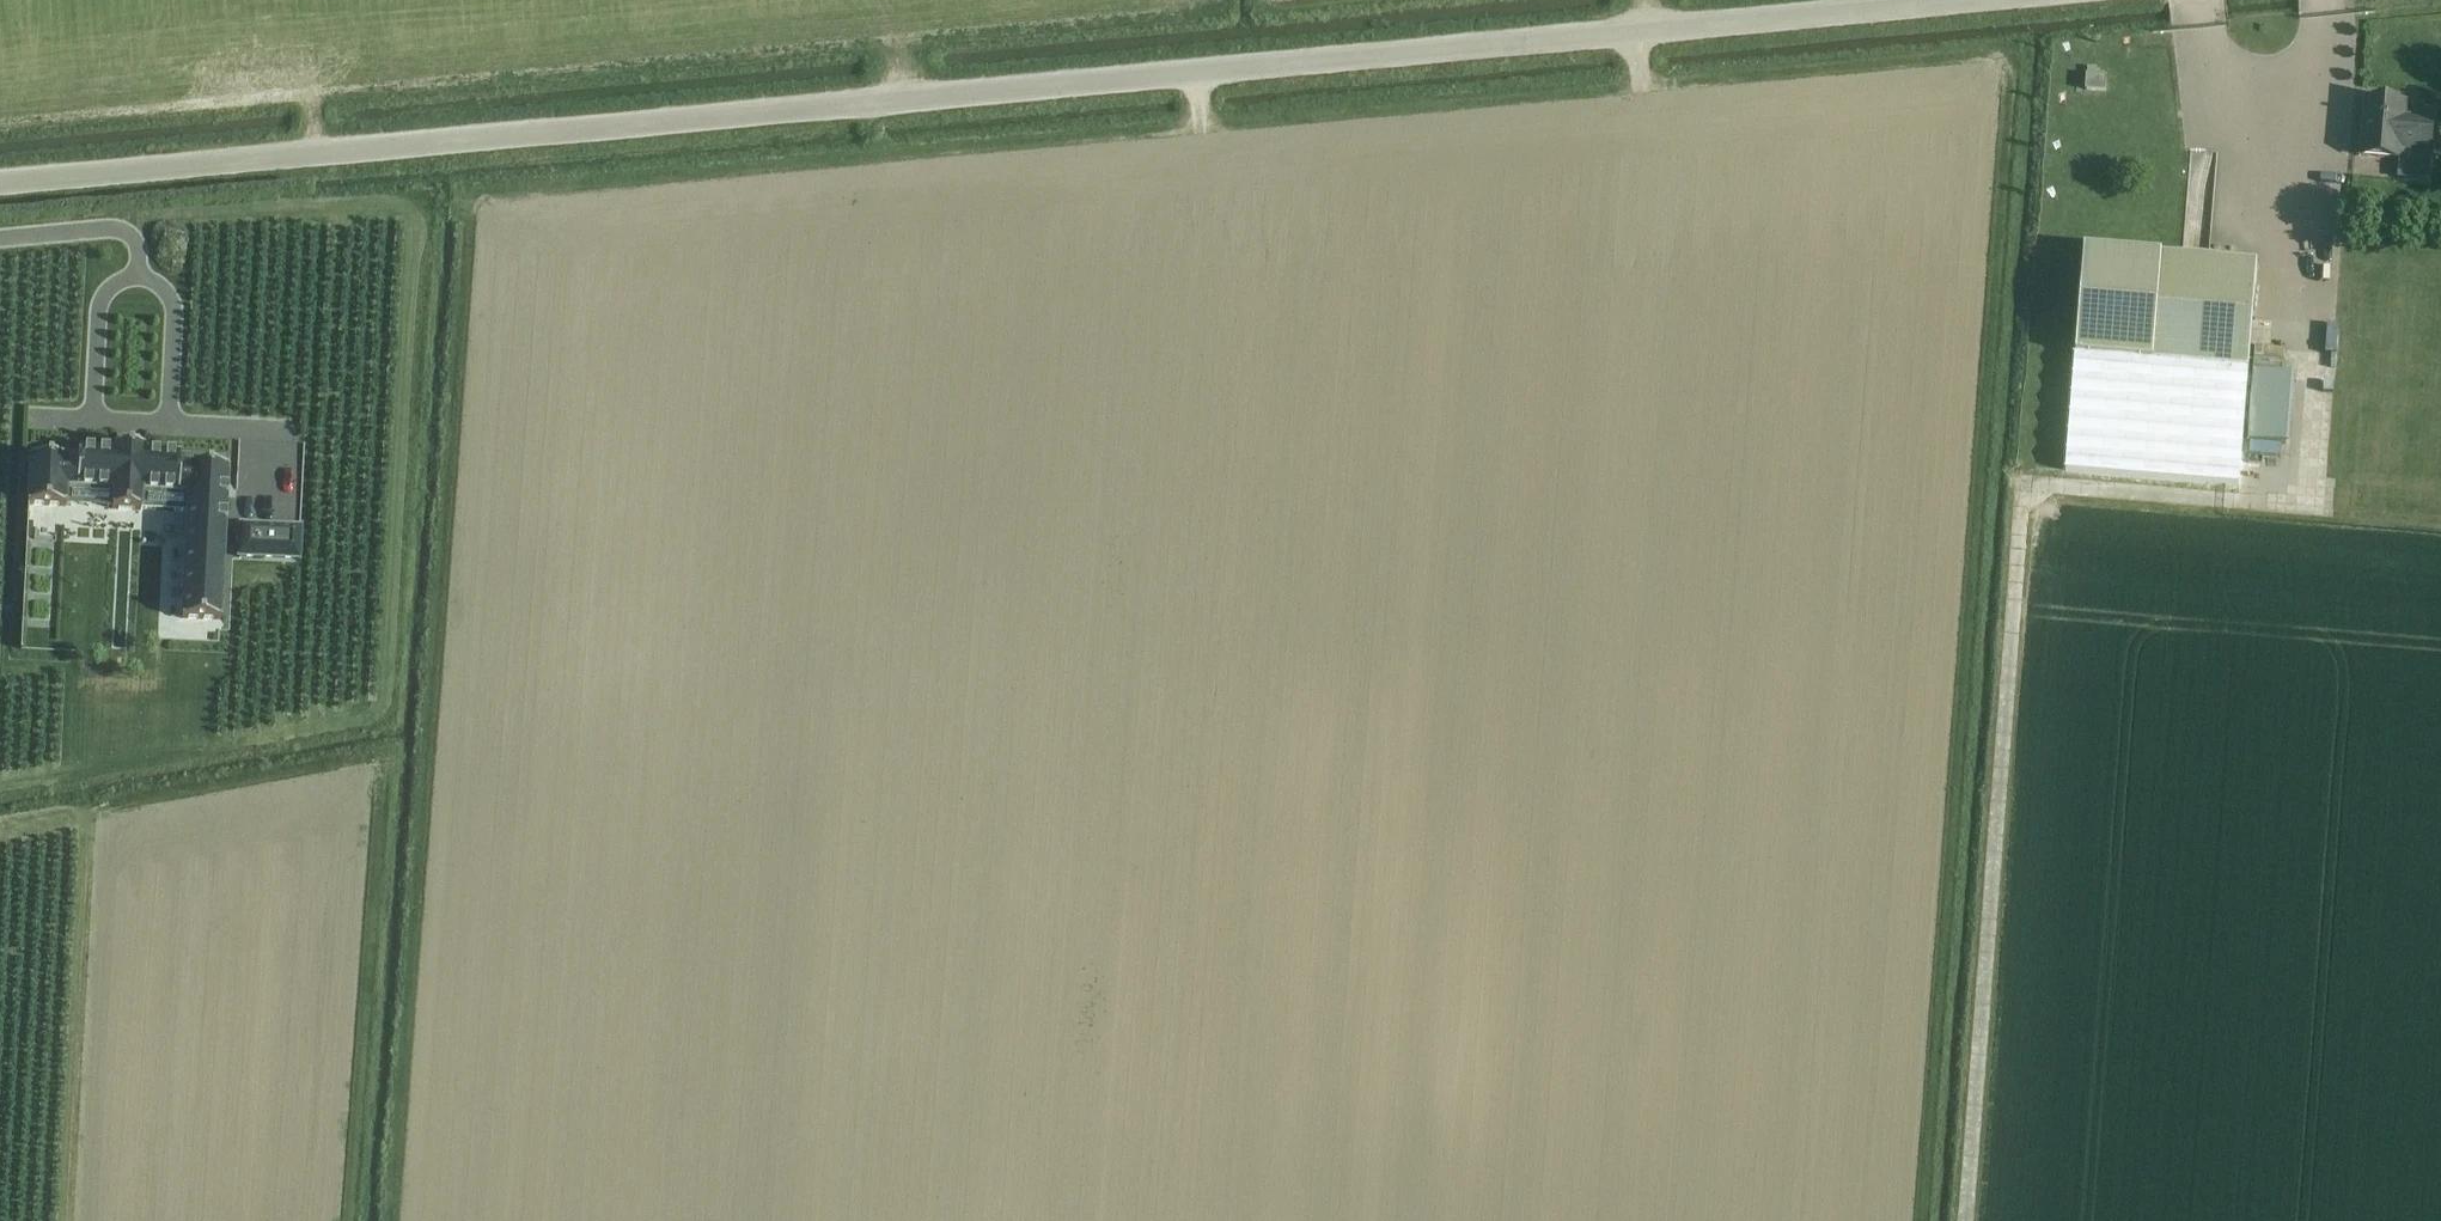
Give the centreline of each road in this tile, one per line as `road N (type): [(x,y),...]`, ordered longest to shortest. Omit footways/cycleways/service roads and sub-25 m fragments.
road 1 (unclassified): [(0,183),(1973,0)]
road 2 (track): [(1966,1220),(2023,482),(2297,505)]

